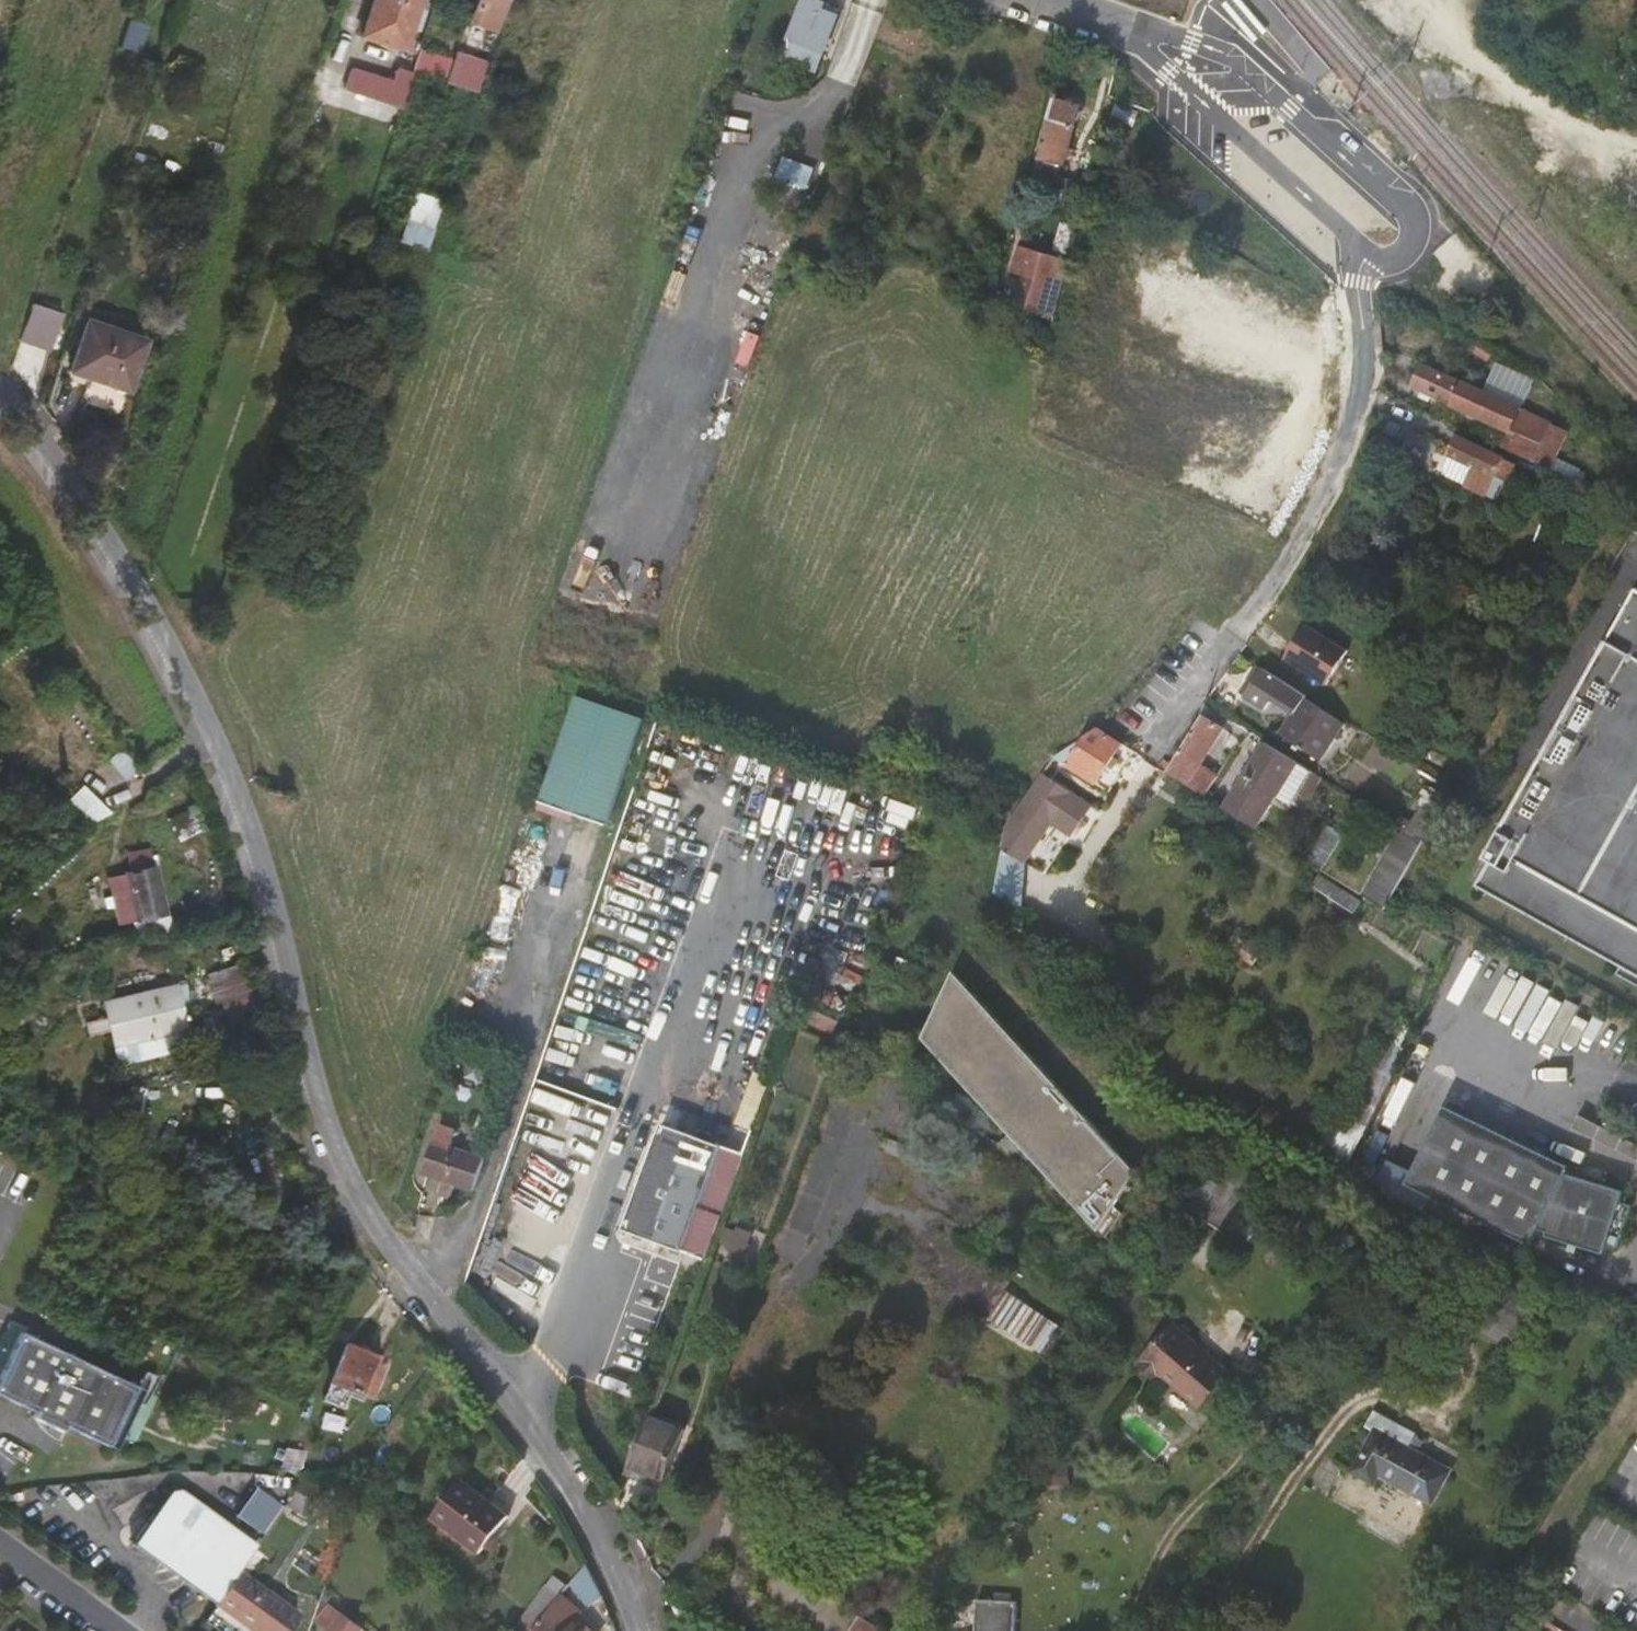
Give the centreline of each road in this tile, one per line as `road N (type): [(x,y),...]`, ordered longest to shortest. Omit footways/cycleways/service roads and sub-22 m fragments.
road 1 (secondary): [(637,1630),(624,1580),(548,1451),(359,1193),(322,1102),(271,892),(219,746),(83,496),(0,381)]
road 2 (track): [(1636,138),(1493,94),(1418,0)]
road 3 (track): [(817,1450),(899,1371),(916,1347),(922,1306)]
road 4 (secondary): [(0,1554),(104,1630)]

